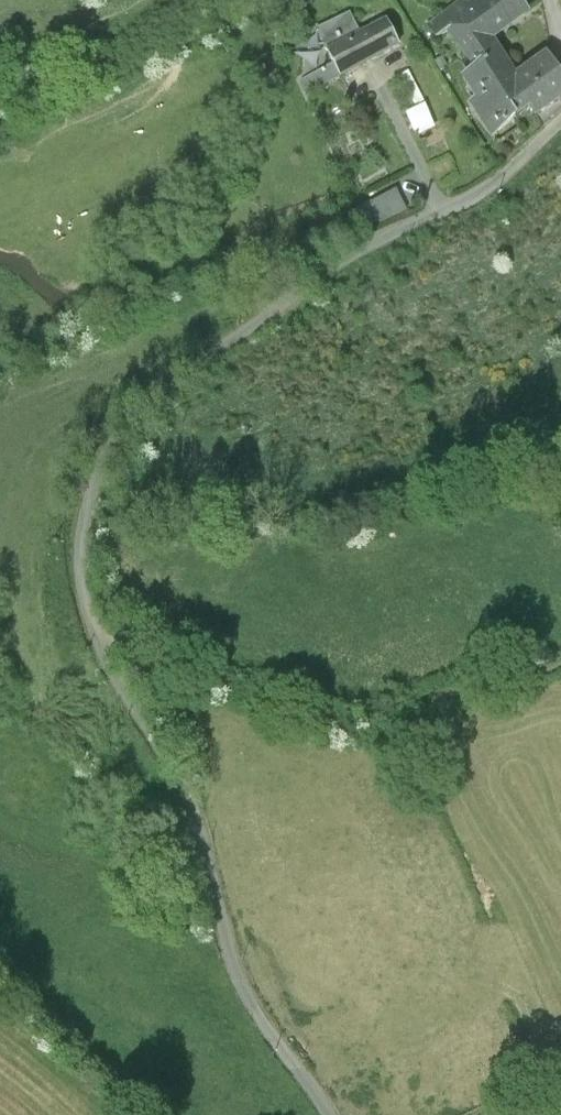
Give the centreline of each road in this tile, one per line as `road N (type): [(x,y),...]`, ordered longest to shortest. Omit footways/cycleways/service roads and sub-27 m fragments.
road 1 (unclassified): [(560,118),(508,170),(375,234),(140,407),(108,453),(91,502),(83,550),(96,630),(191,803),(238,976),(335,1114)]
road 2 (track): [(96,630),(277,718),(321,731),(447,690),(517,681),(560,662)]

